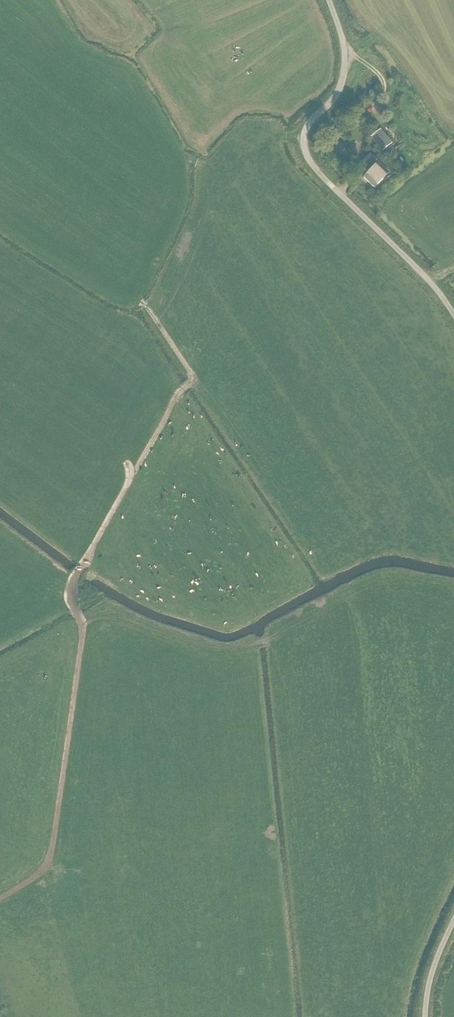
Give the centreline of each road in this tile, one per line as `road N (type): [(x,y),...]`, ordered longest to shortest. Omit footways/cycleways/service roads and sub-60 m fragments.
road 1 (track): [(141,300),(192,379),(69,589),(82,643),(52,854),(42,872),(0,898)]
road 2 (unclassified): [(453,316),(305,151),(307,126),(334,99),(343,74),(328,0)]

